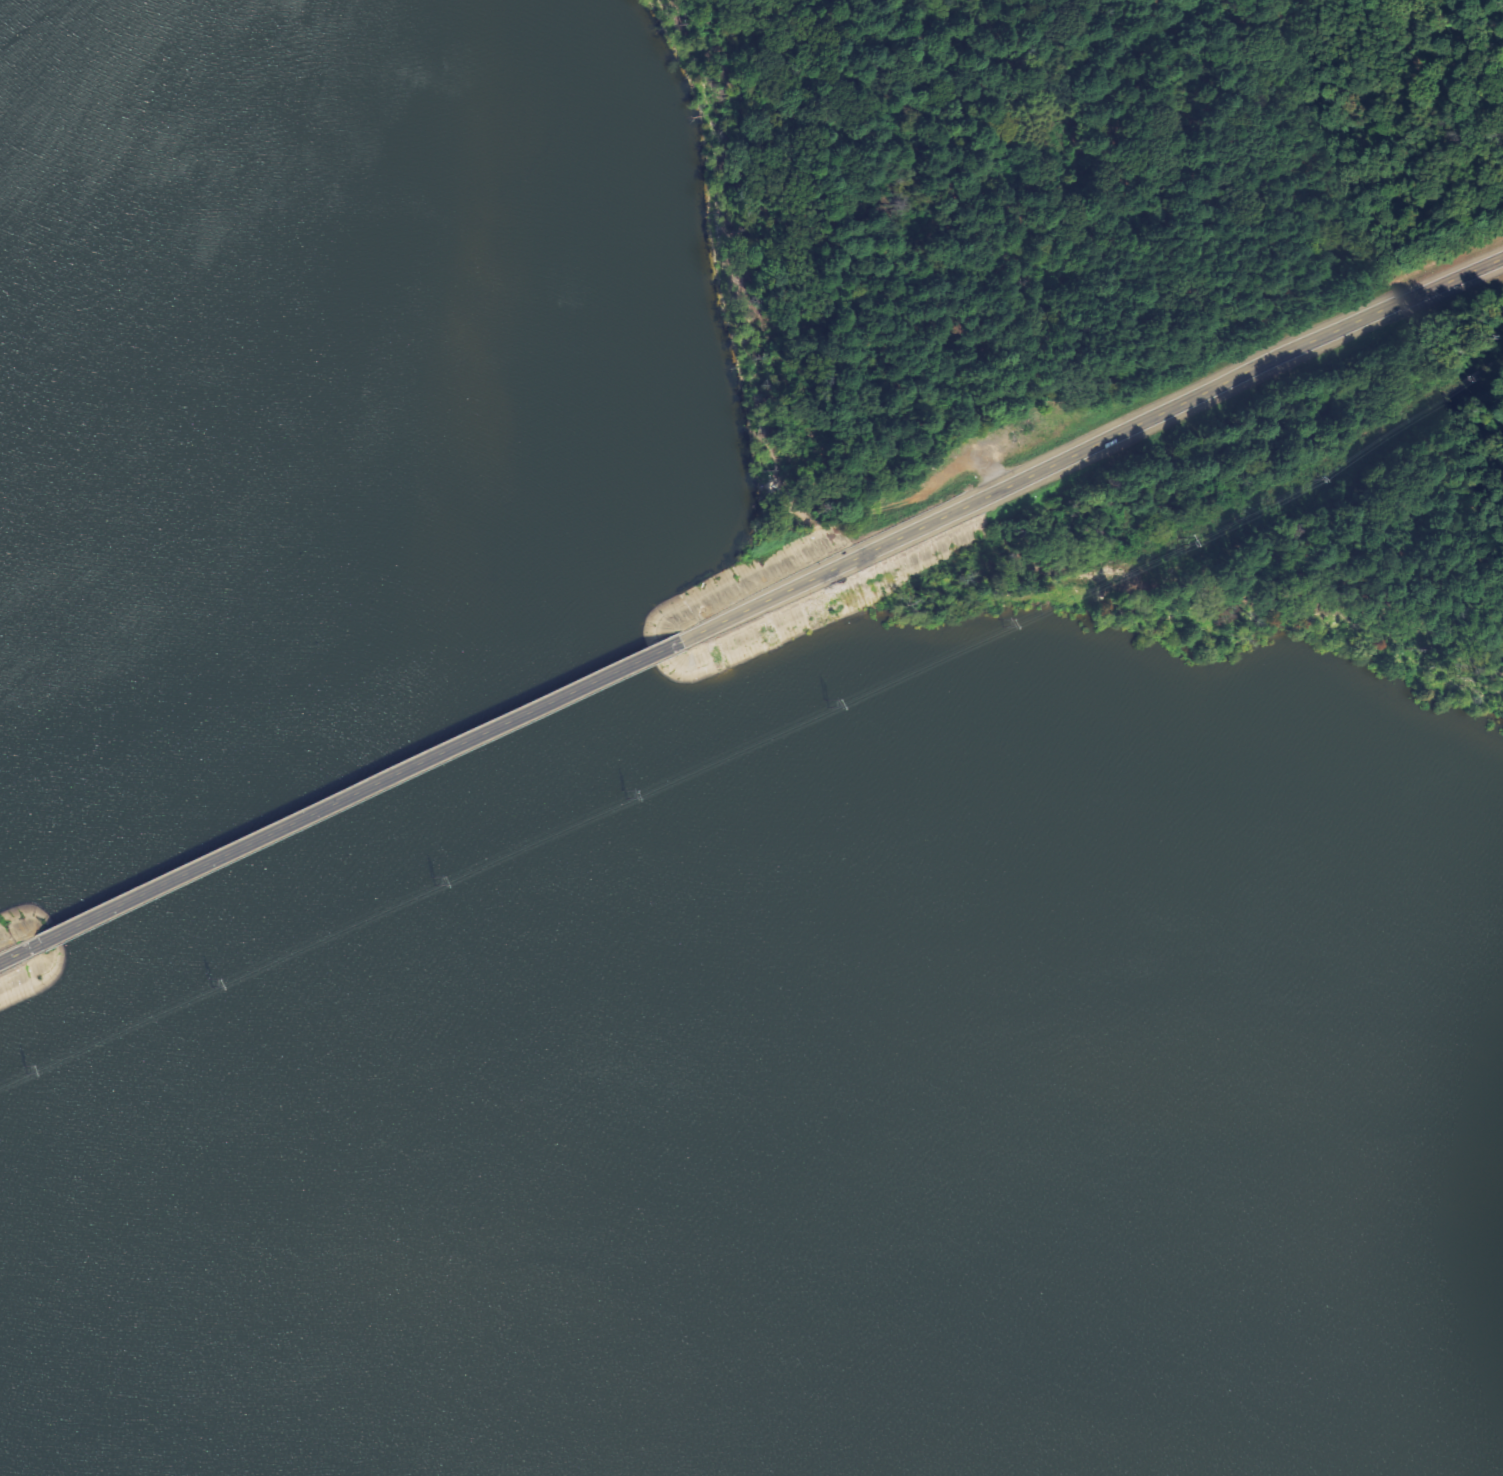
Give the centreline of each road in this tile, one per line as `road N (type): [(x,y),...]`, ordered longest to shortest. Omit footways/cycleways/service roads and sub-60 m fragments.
road 1 (trunk): [(675,645),(1502,259)]
road 2 (trunk): [(32,947),(675,645)]

